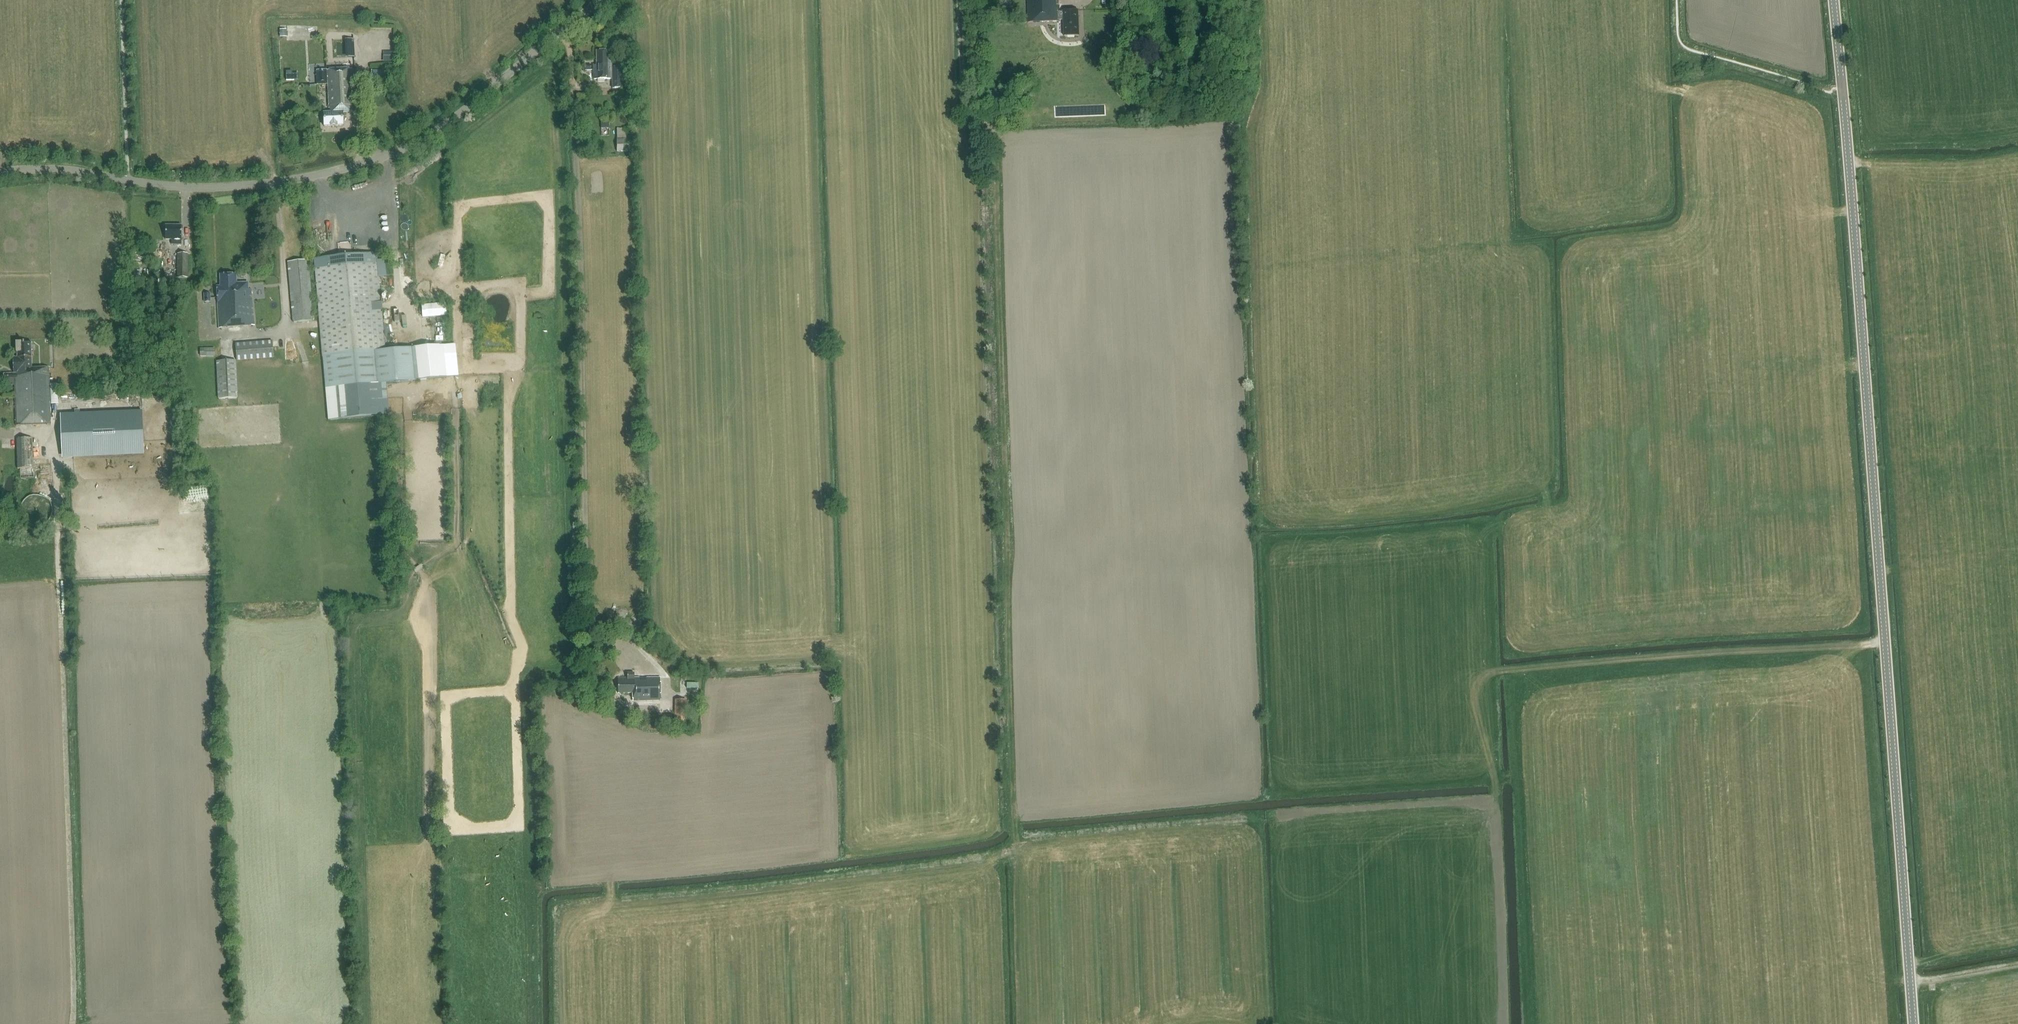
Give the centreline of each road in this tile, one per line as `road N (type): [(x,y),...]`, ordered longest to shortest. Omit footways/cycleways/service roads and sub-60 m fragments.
road 1 (tertiary): [(1914,1023),(1833,0)]
road 2 (unclassified): [(0,172),(67,170),(211,187),(348,167),(425,138),(602,0)]
road 3 (track): [(58,497),(75,1023)]

